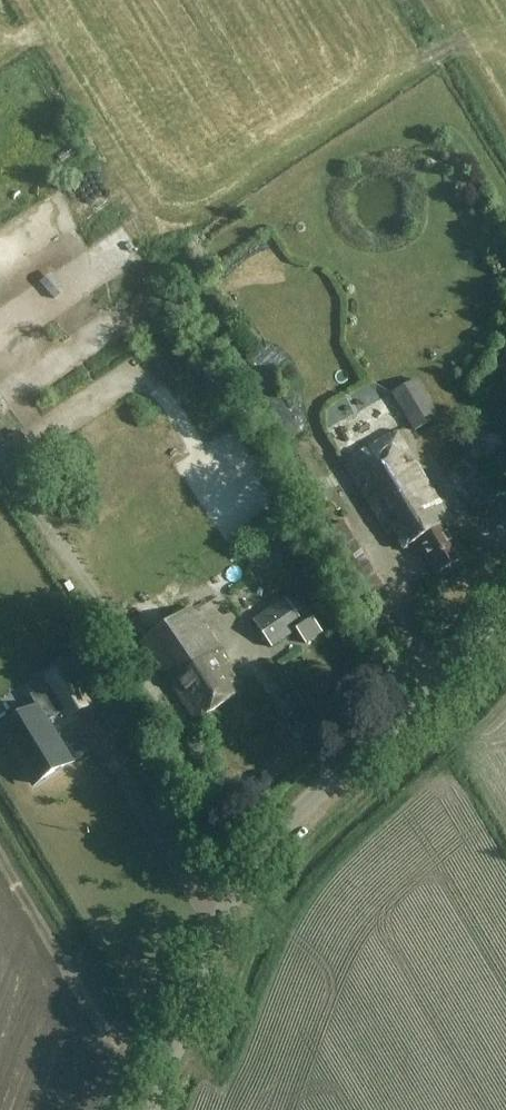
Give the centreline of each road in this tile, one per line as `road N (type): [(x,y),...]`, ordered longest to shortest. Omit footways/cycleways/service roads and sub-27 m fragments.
road 1 (unclassified): [(150,1109),(232,887),(279,822),(385,733),(482,634),(505,598)]

